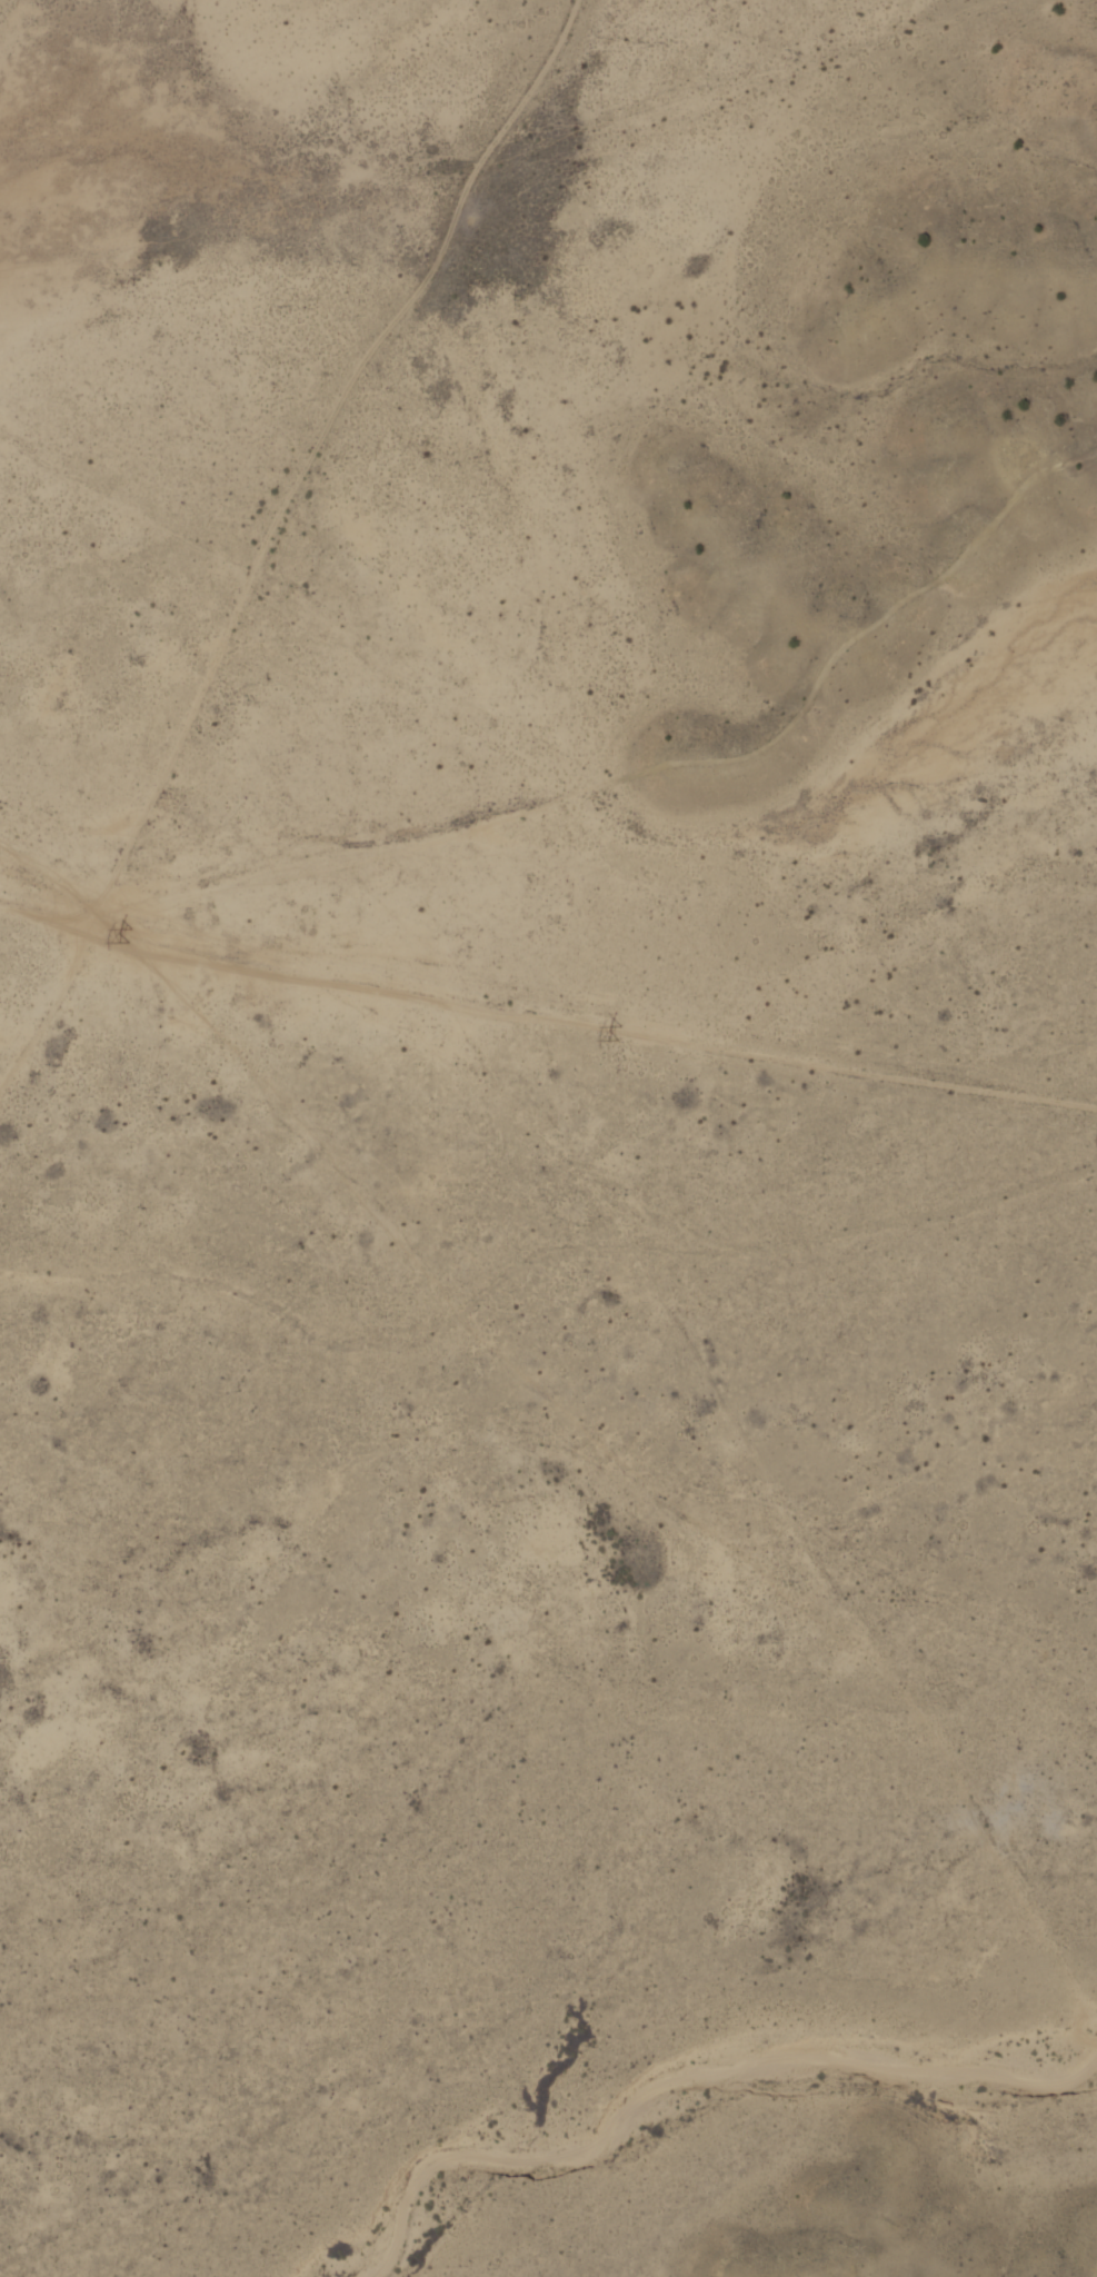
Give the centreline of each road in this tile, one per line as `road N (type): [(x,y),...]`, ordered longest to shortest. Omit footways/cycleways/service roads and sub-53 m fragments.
road 1 (track): [(0,1075),(60,987),(340,402),(478,159),(550,0)]

